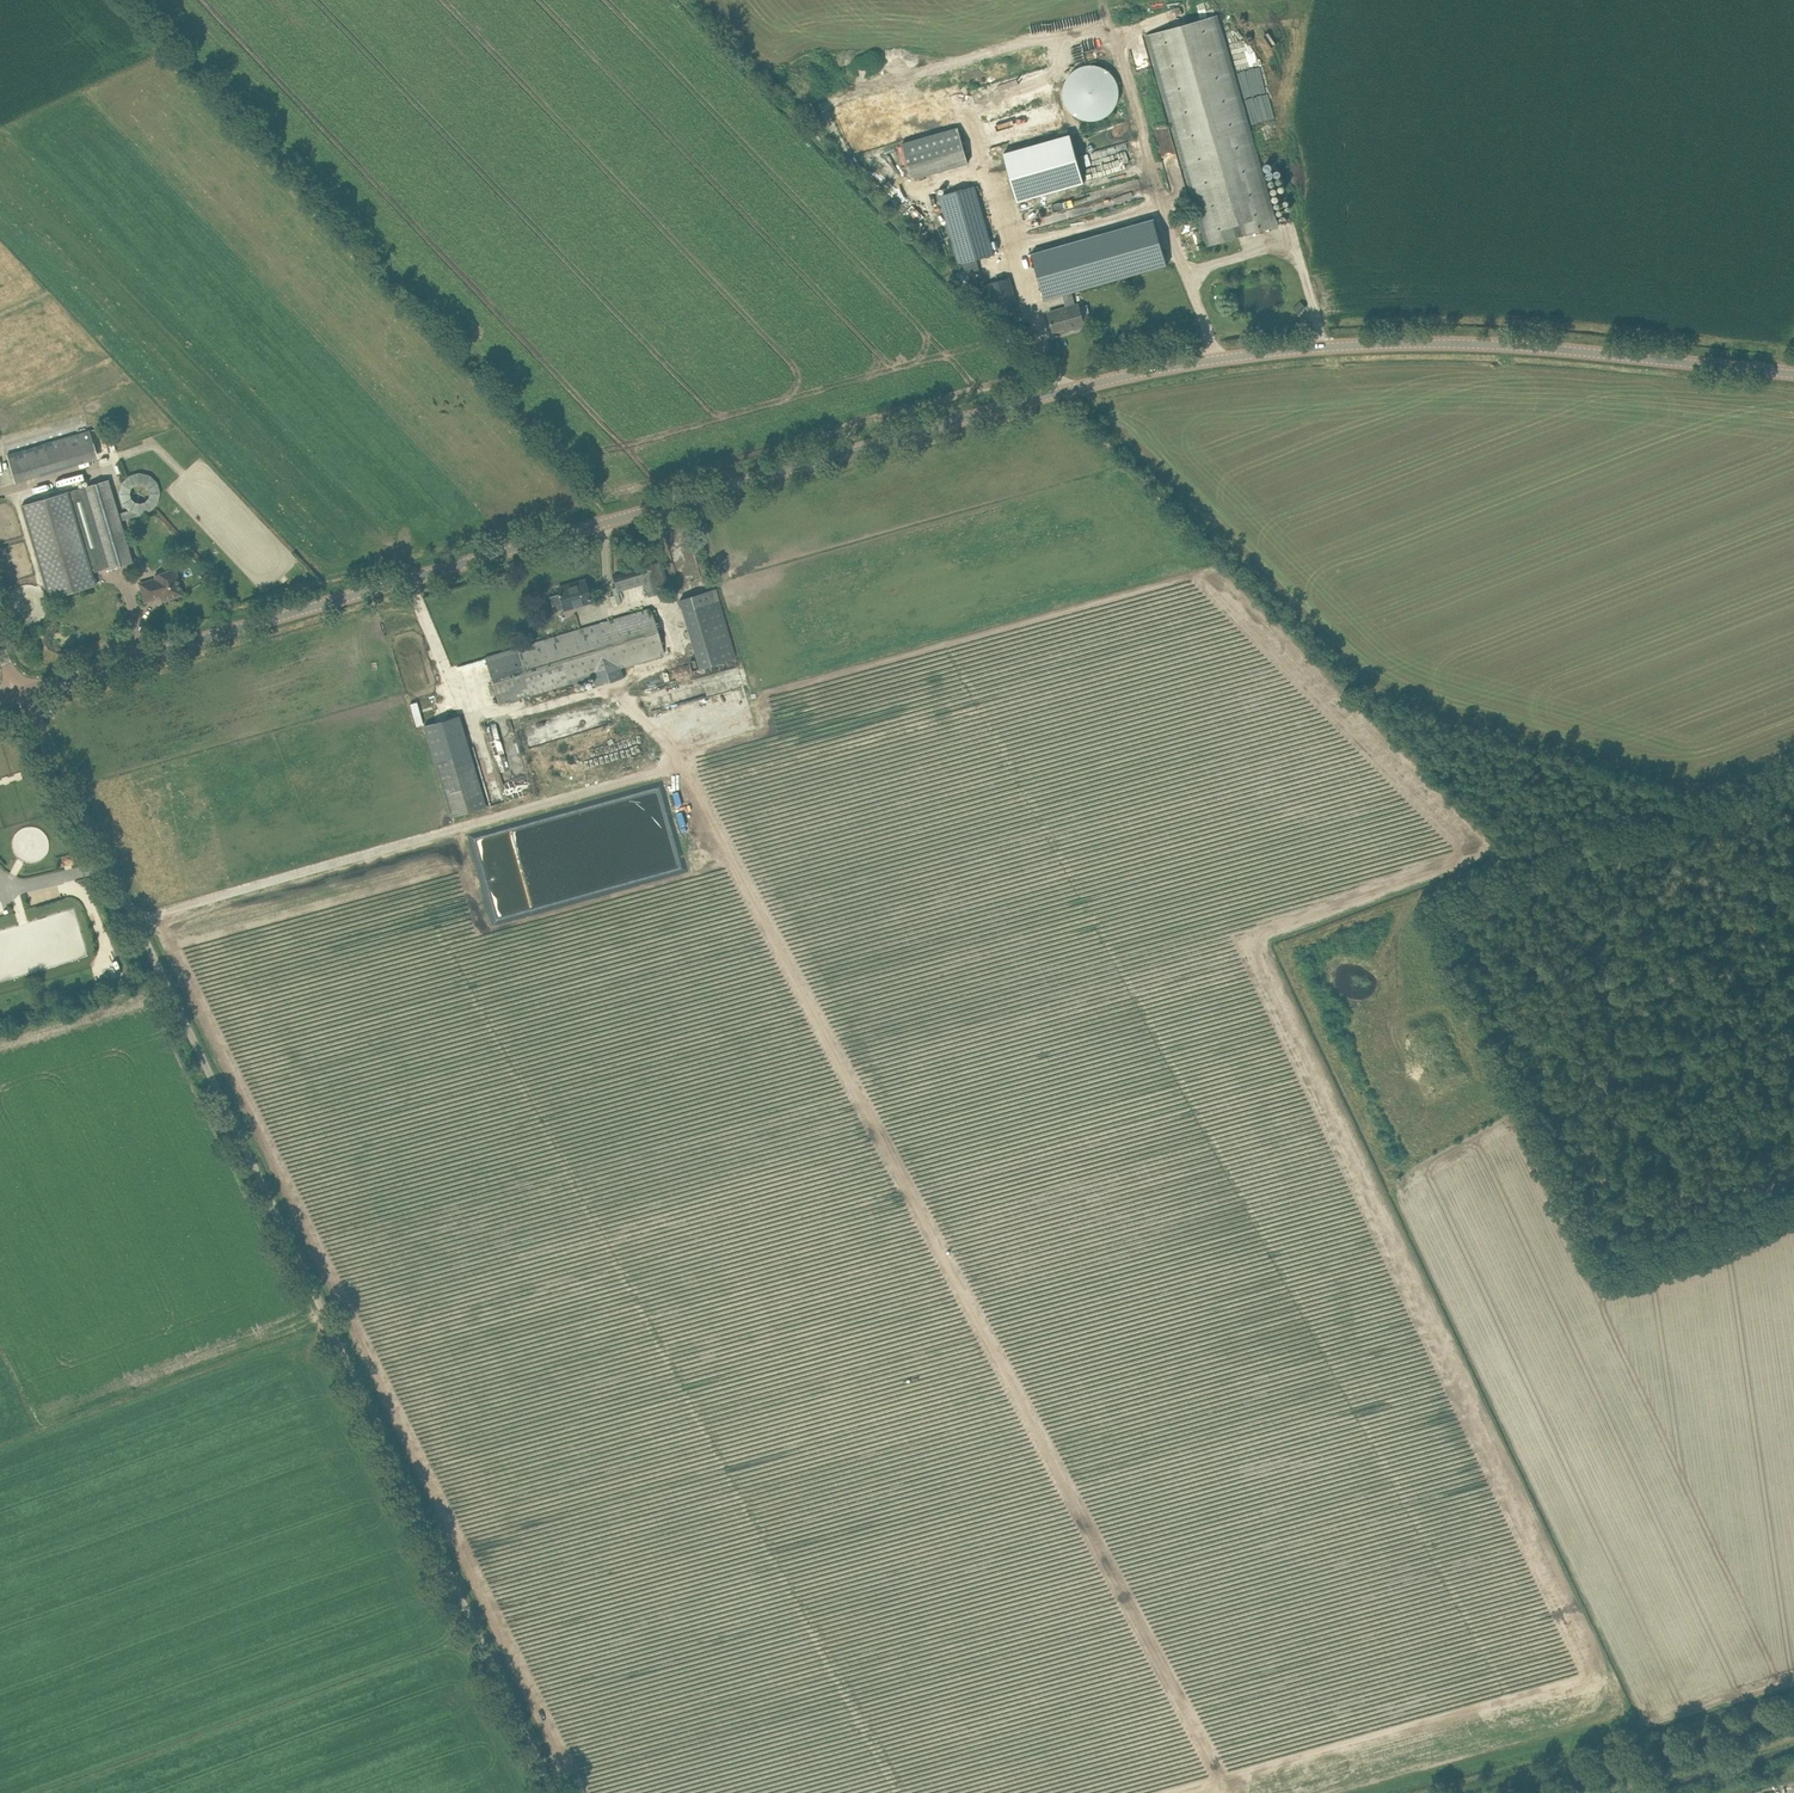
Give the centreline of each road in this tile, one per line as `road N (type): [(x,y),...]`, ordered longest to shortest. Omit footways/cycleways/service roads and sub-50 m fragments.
road 1 (tertiary): [(26,690),(861,449),(1119,377),(1219,359),(1320,347),(1476,344),(1793,374)]
road 2 (unclassified): [(553,1792),(26,690)]
road 3 (track): [(1069,1489),(656,720),(625,698),(589,695),(521,714),(466,708),(445,682),(410,579)]

